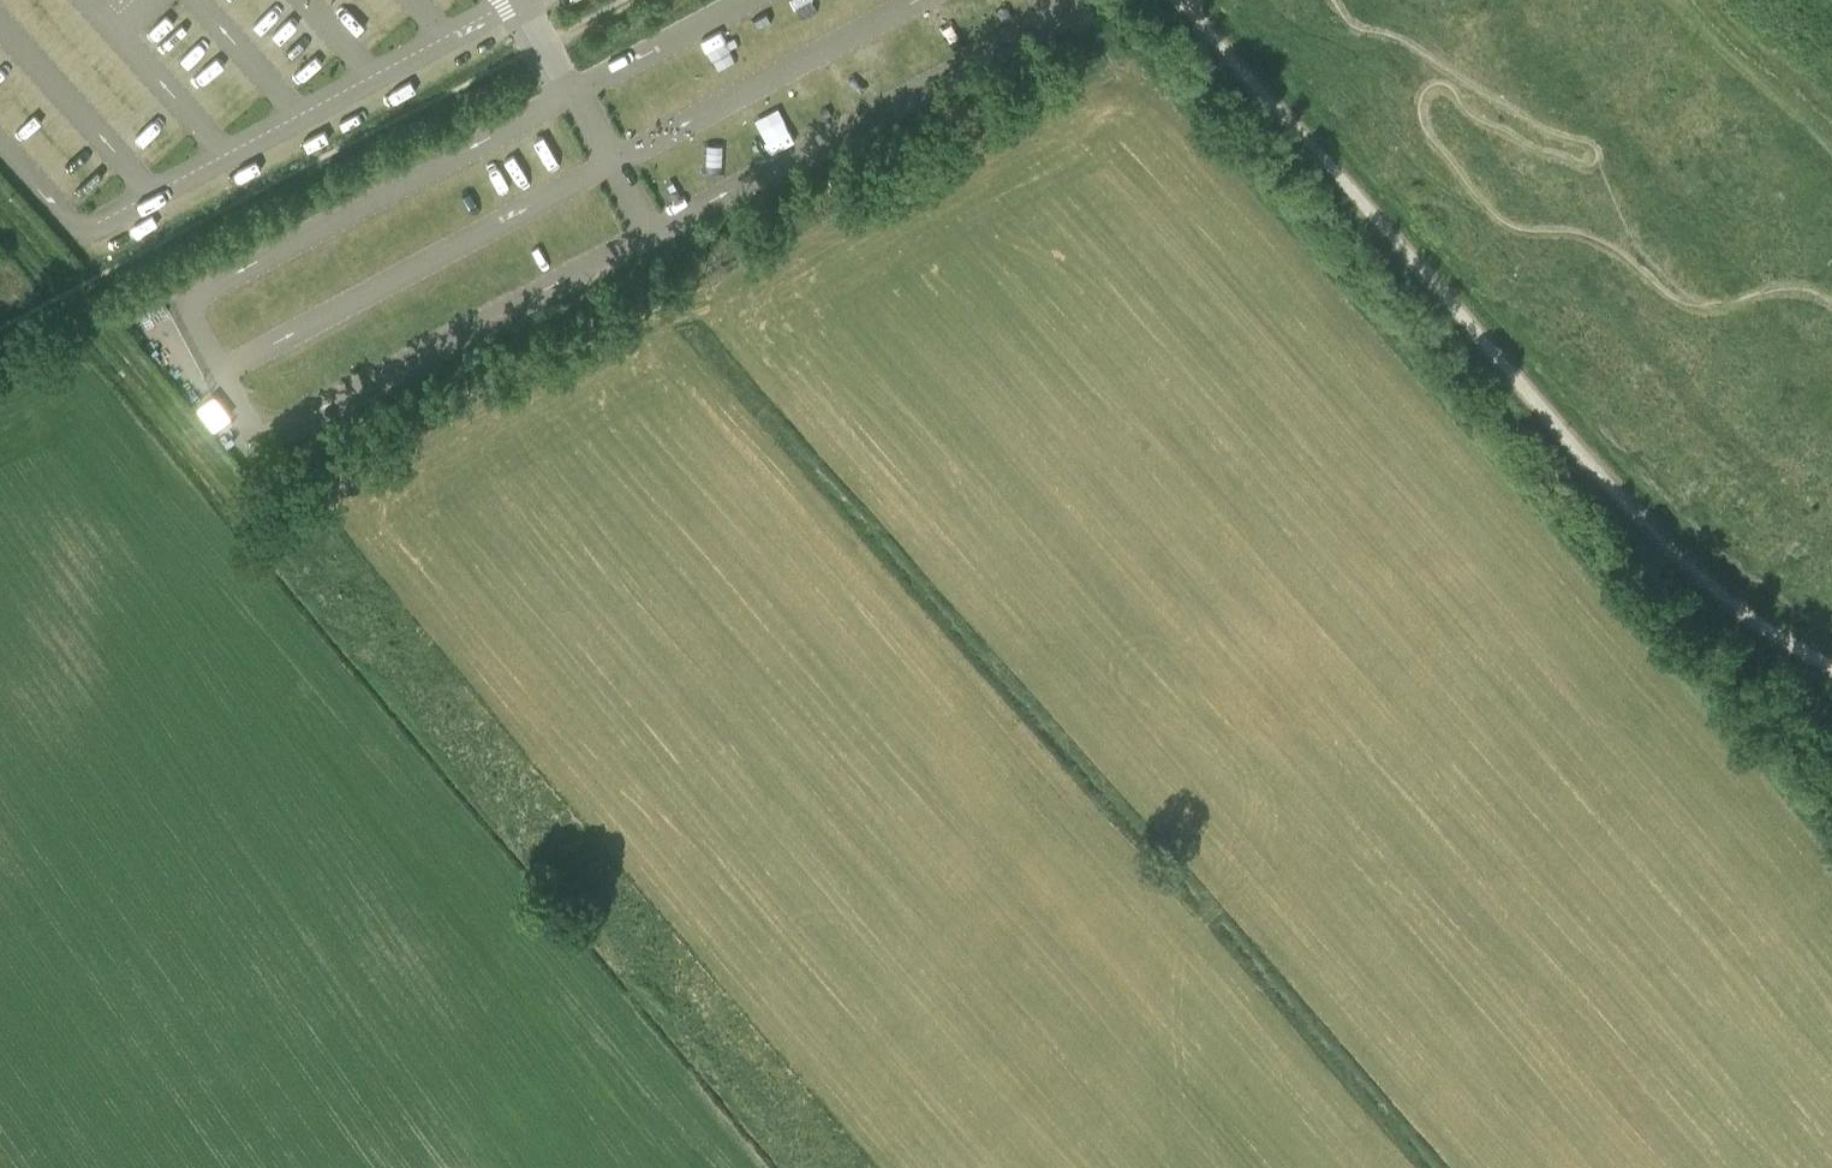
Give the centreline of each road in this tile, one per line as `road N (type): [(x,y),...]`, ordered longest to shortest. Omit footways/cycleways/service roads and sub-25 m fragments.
road 1 (track): [(1175,0),(1669,548),(1733,607),(1831,667)]
road 2 (track): [(1831,133),(1689,0)]

